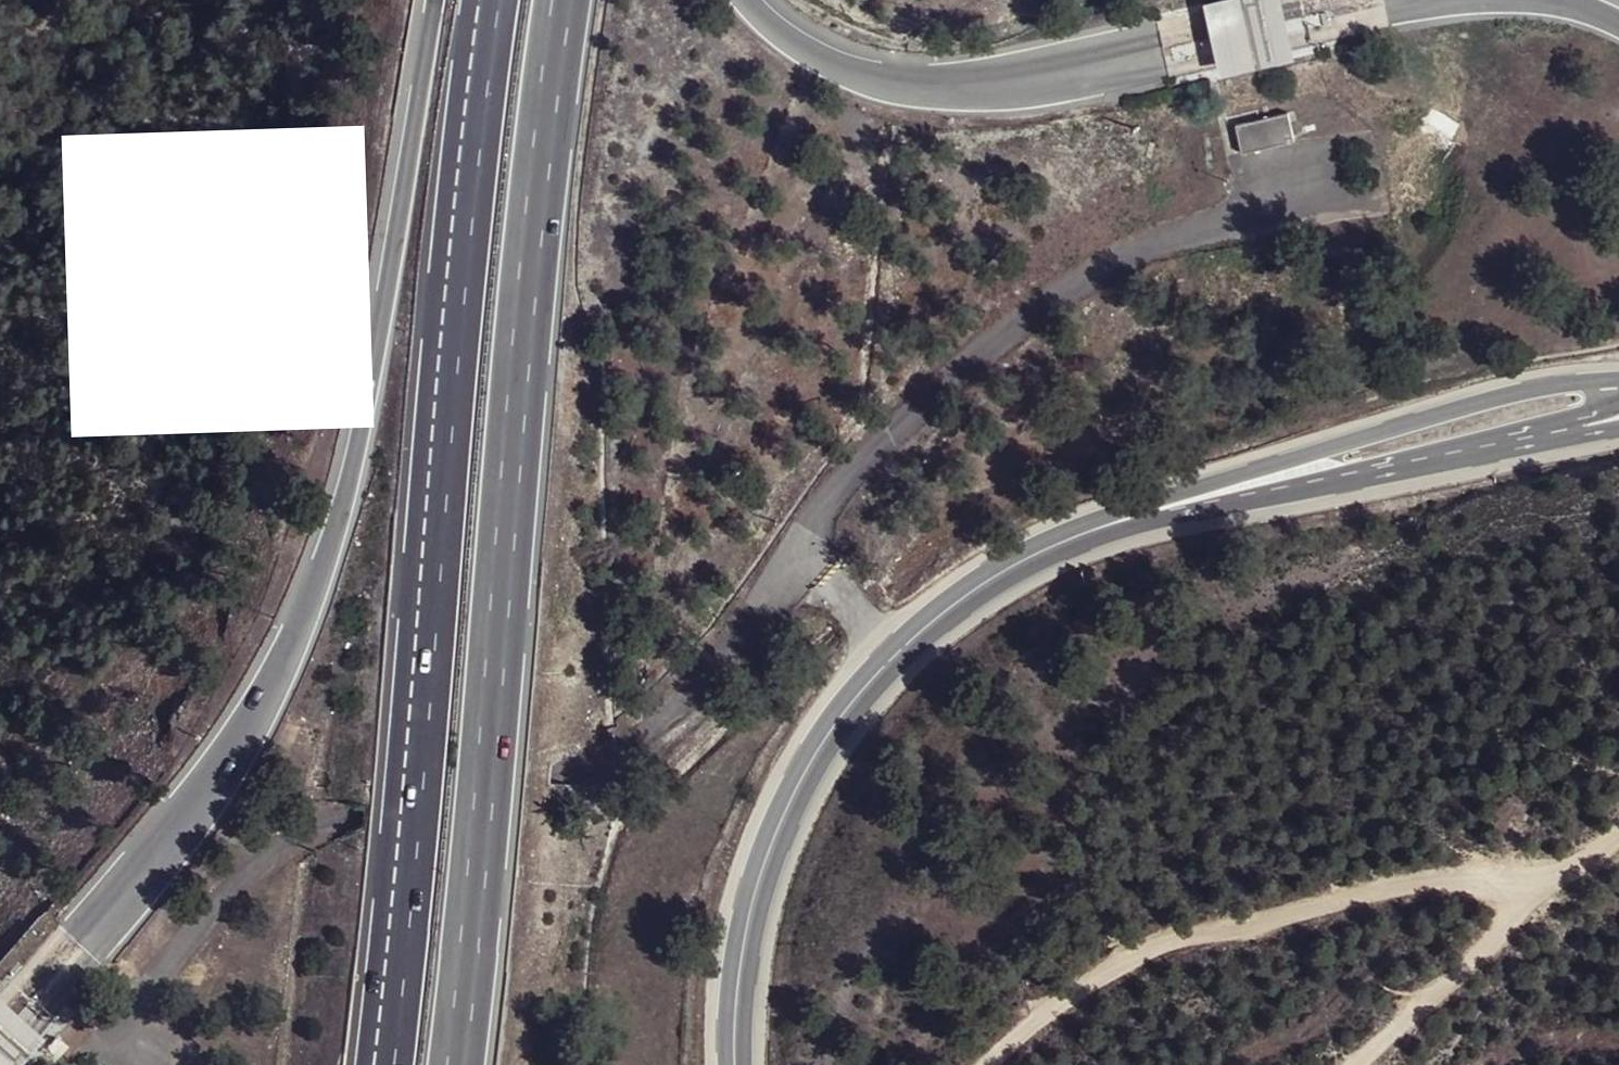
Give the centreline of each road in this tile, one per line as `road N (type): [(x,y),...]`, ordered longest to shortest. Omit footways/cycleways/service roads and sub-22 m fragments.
road 1 (motorway): [(438,0),(343,525),(267,710),(102,930),(0,1047)]
road 2 (motorway): [(493,0),(463,206),(381,1064)]
road 3 (motorway): [(454,1064),(564,0)]
road 4 (secondary): [(736,1064),(740,960),(761,874),(820,748),(858,696),(979,585),(1051,547),(1232,489)]
road 5 (track): [(1618,821),(1590,855),(1196,921),(1094,976),(992,1064)]
road 6 (motorway): [(1405,0),(1071,71),(943,82),(858,74),(779,32),(750,0)]
road 7 (secondary): [(1618,382),(1520,391),(1358,434),(1259,464),(1232,489)]
road 8 (secondary): [(1232,489),(1266,500),(1593,438)]
road 9 (track): [(1362,1064),(1523,935),(1590,855)]

